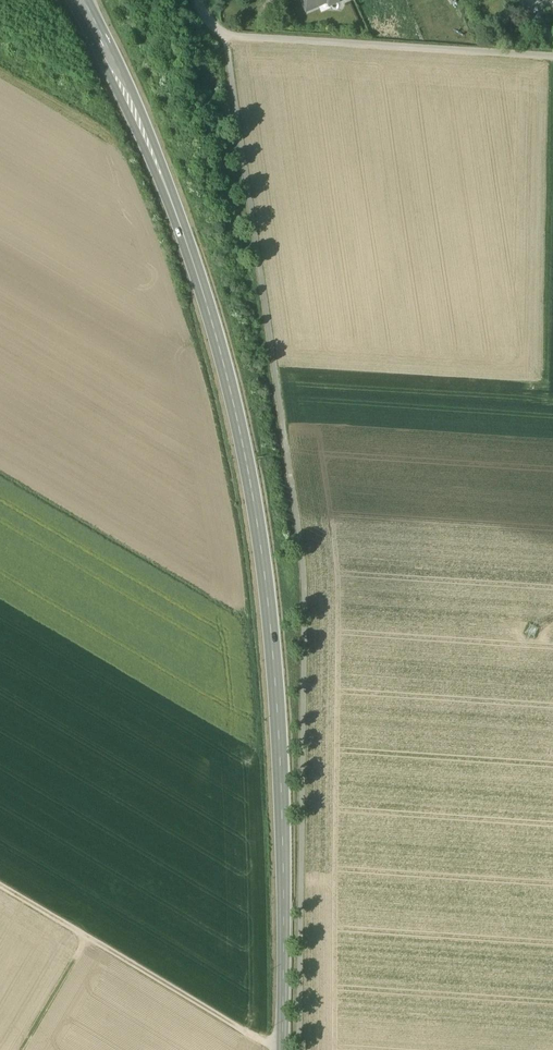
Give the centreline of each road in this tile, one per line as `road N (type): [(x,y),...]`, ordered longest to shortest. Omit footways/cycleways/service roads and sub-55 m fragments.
road 1 (primary): [(282,1049),(280,760),(246,462),(199,279),(81,0)]
road 2 (track): [(542,437),(552,56)]
road 3 (track): [(222,33),(552,56)]
road 4 (track): [(0,886),(279,1049)]
road 5 (track): [(87,937),(20,1049)]

